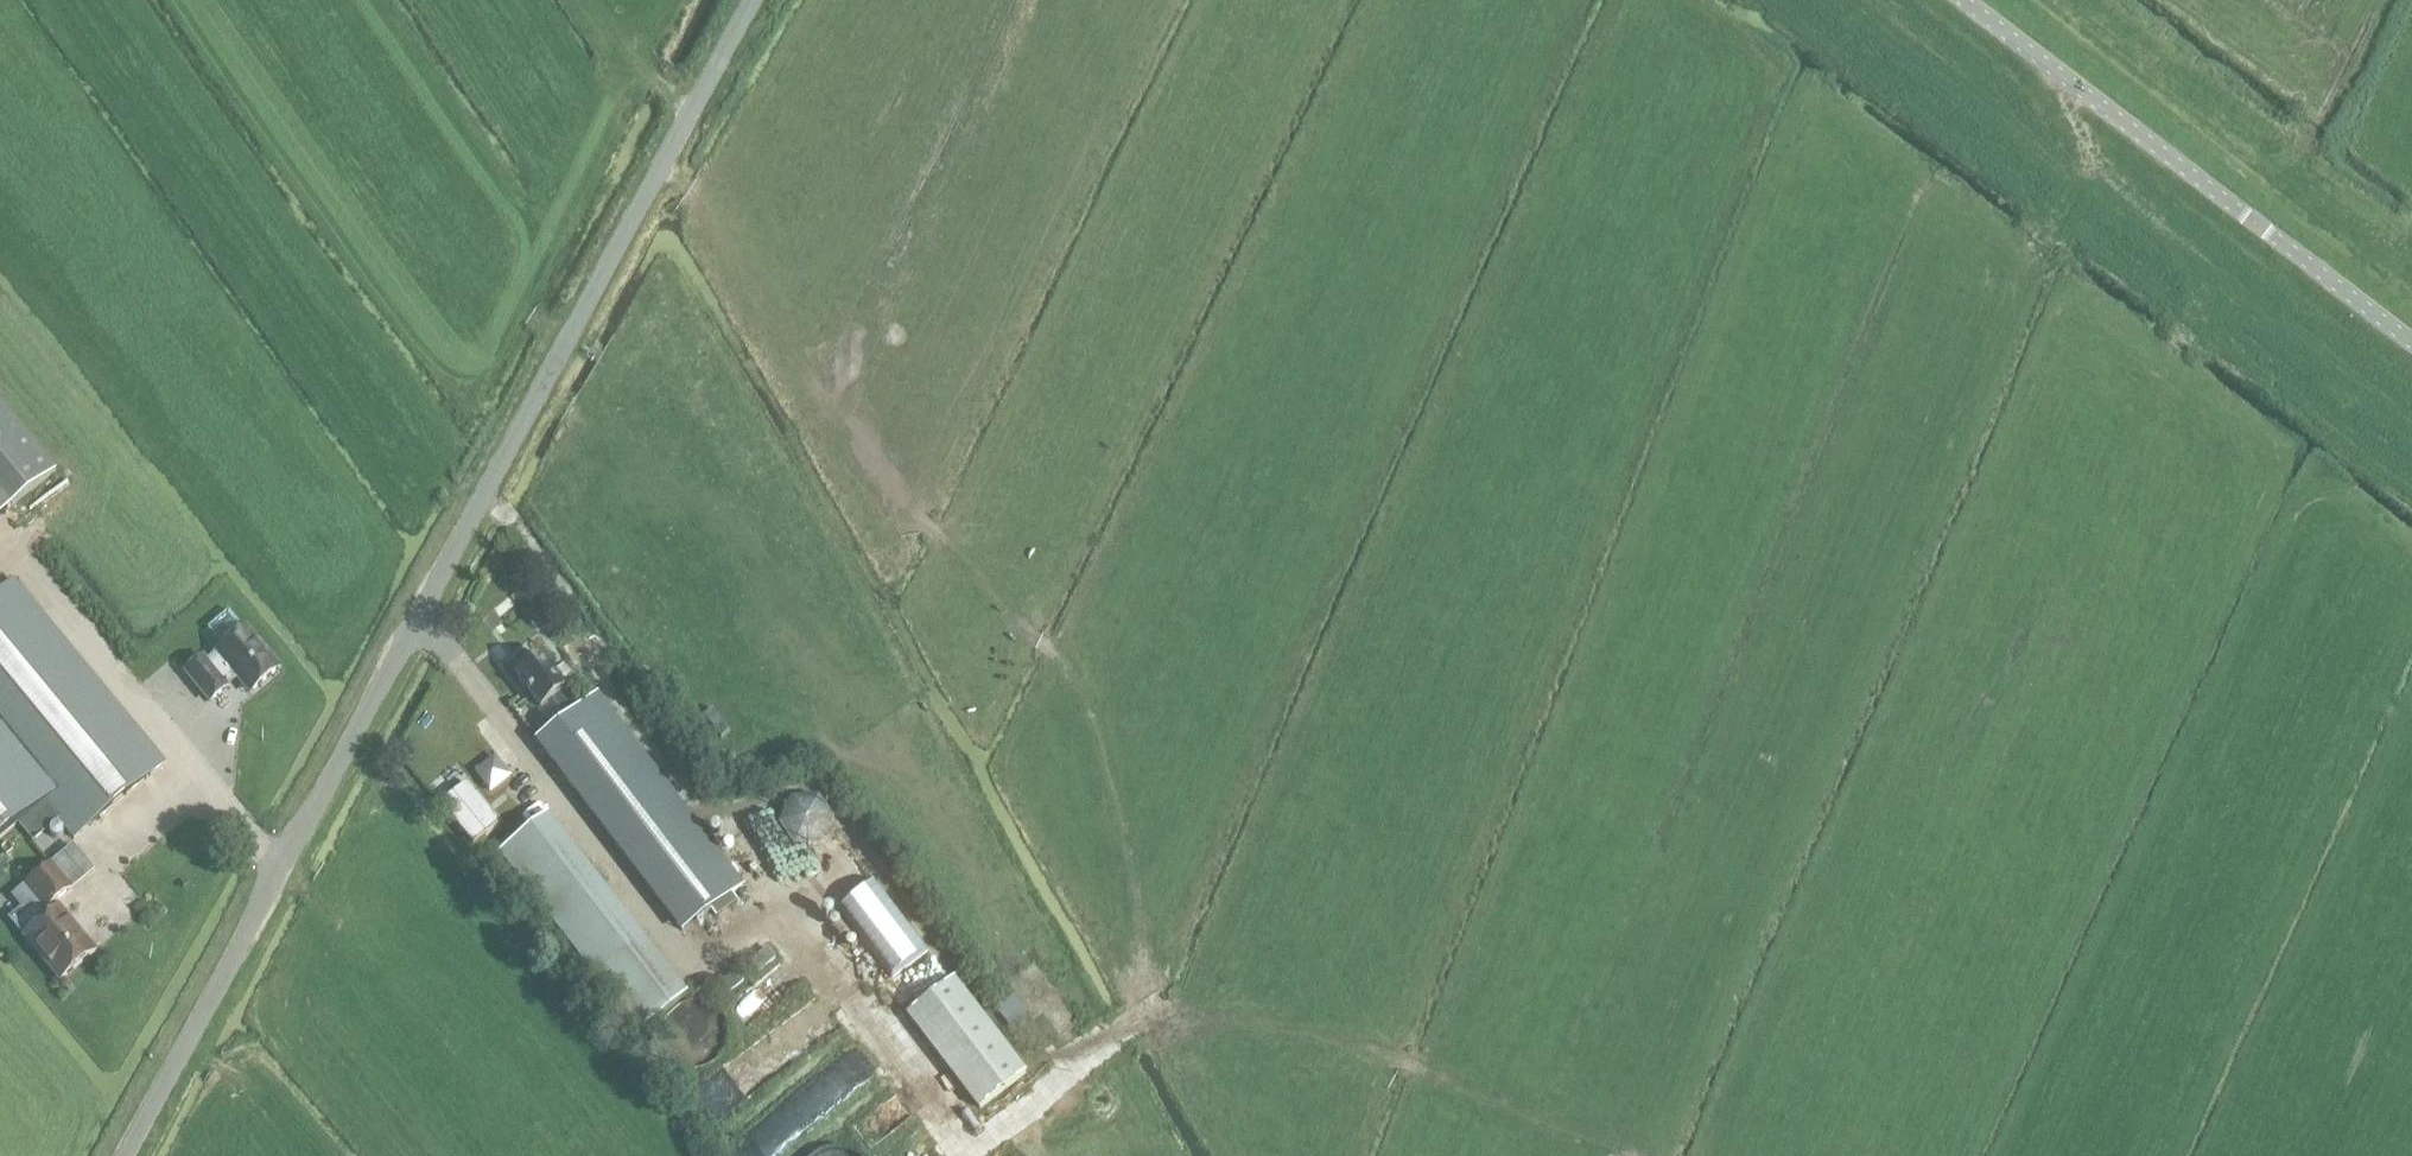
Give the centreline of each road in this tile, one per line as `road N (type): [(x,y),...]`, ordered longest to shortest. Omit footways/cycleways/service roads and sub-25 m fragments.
road 1 (unclassified): [(132,1155),(759,0)]
road 2 (tertiary): [(1963,0),(2411,343)]
road 3 (track): [(2175,359),(2209,317),(2215,273),(2090,166),(2052,68)]

